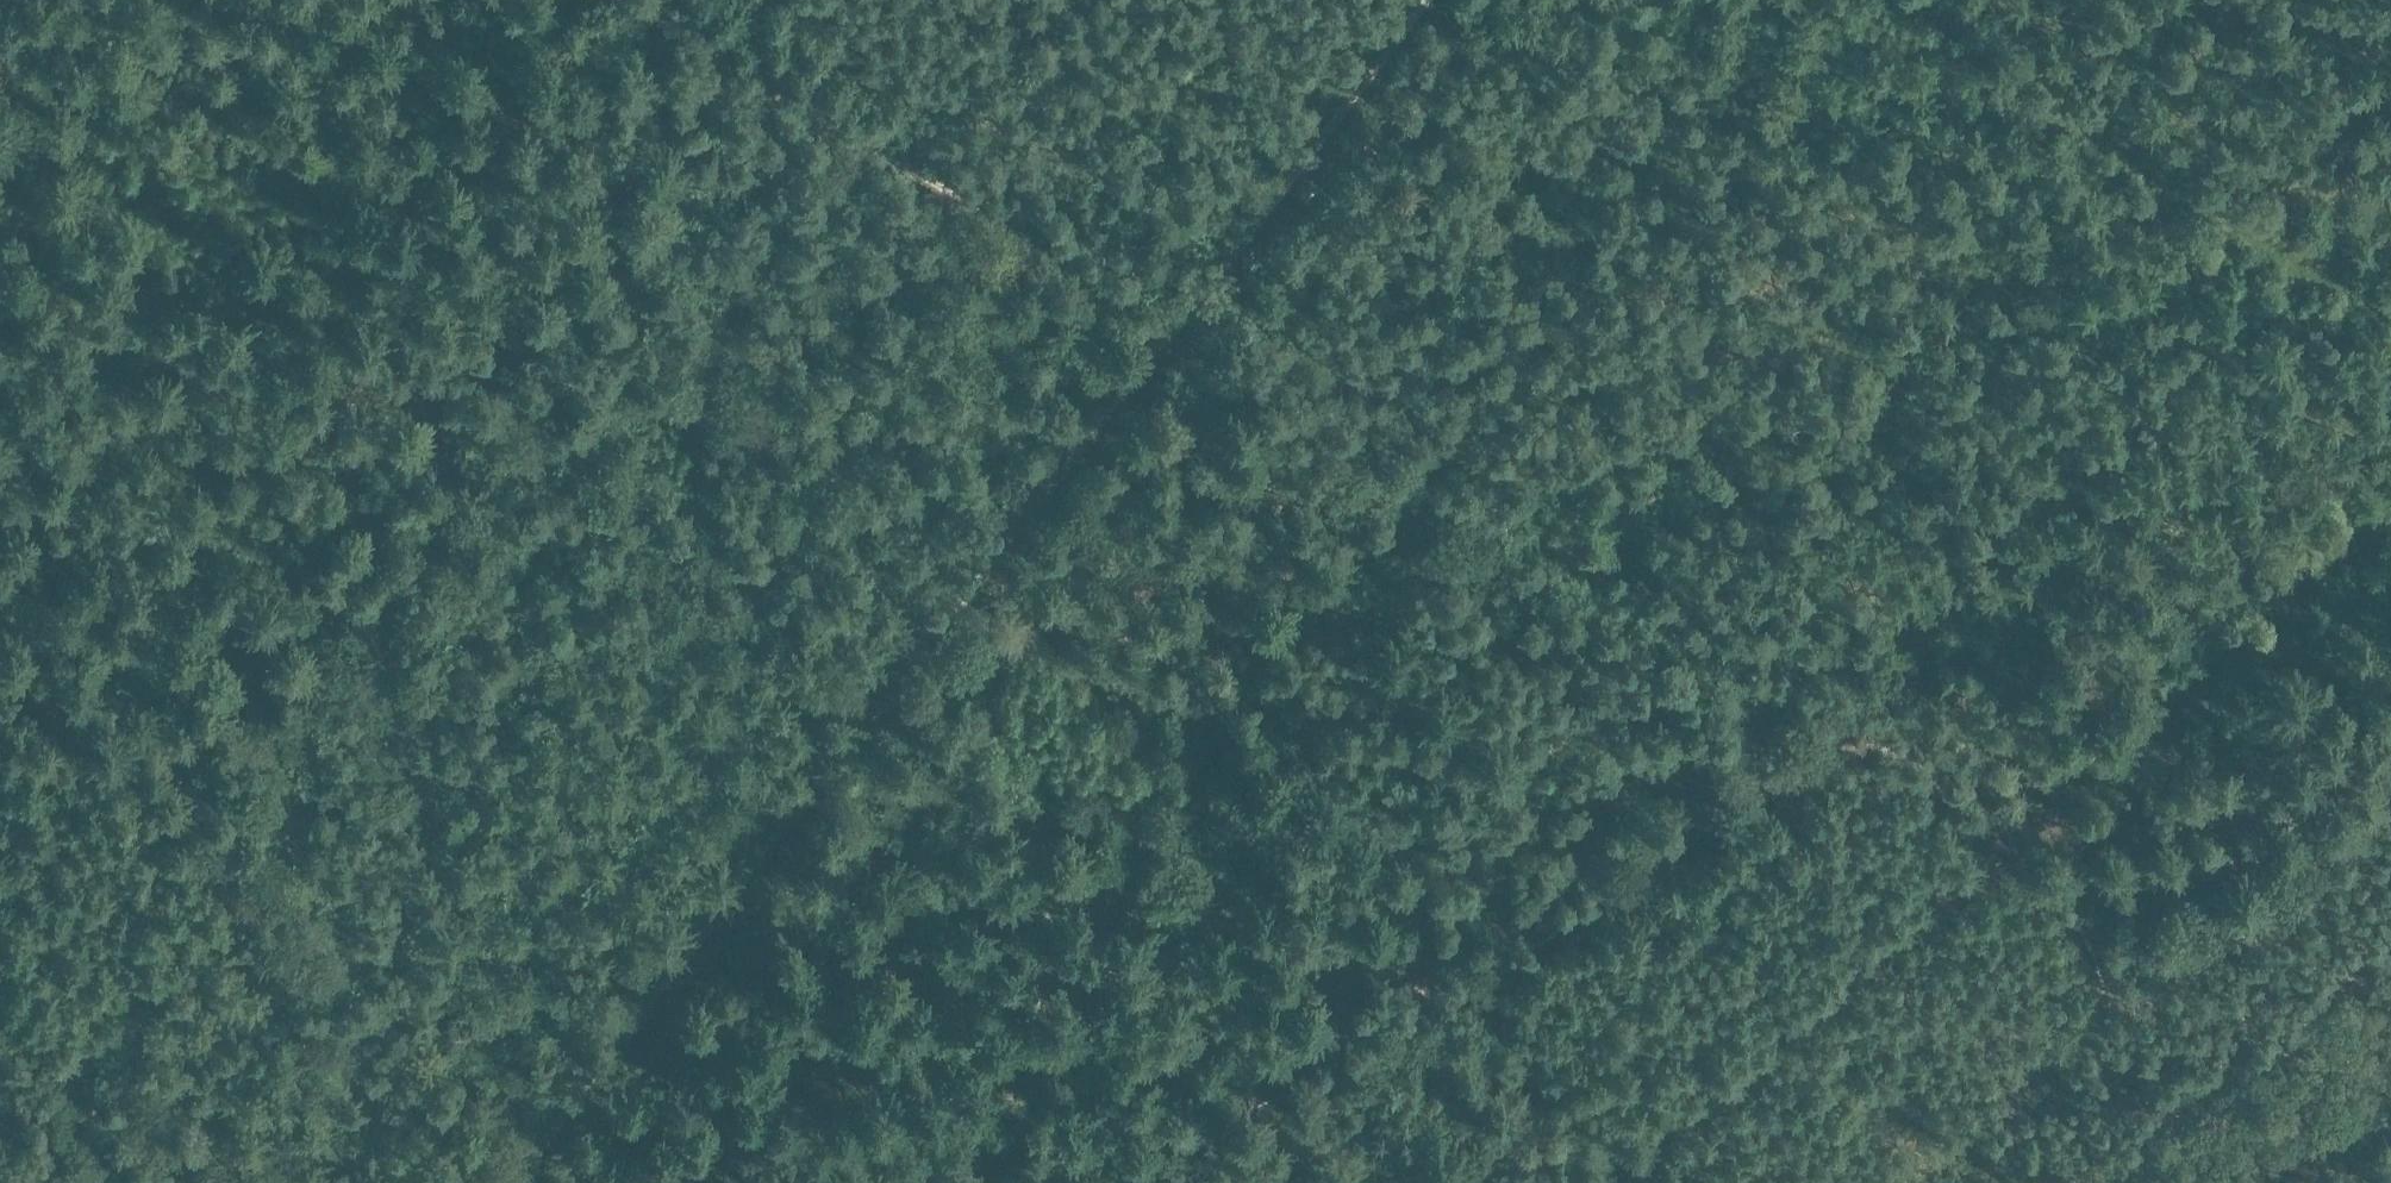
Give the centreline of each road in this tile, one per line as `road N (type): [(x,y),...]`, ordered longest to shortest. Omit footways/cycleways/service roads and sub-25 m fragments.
road 1 (track): [(486,1182),(1174,314)]
road 2 (track): [(2024,840),(2038,810),(2390,514)]
road 3 (track): [(2024,840),(2148,957),(2242,1182)]
road 4 (track): [(1174,314),(1418,0)]
road 5 (track): [(0,1005),(216,1182)]
road 6 (track): [(1863,740),(2024,840)]

